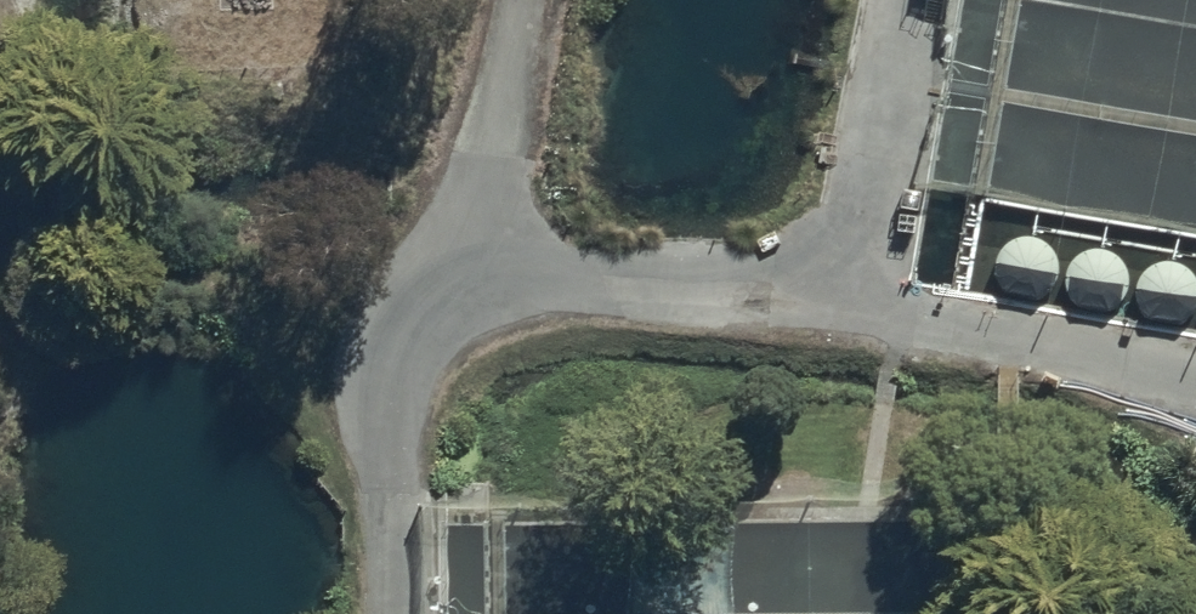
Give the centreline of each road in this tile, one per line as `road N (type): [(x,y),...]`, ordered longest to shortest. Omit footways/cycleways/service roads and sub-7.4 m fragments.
road 1 (track): [(1195,374),(844,307),(447,271)]
road 2 (track): [(391,613),(402,378),(488,162),(514,0)]
road 3 (track): [(844,307),(902,0)]

